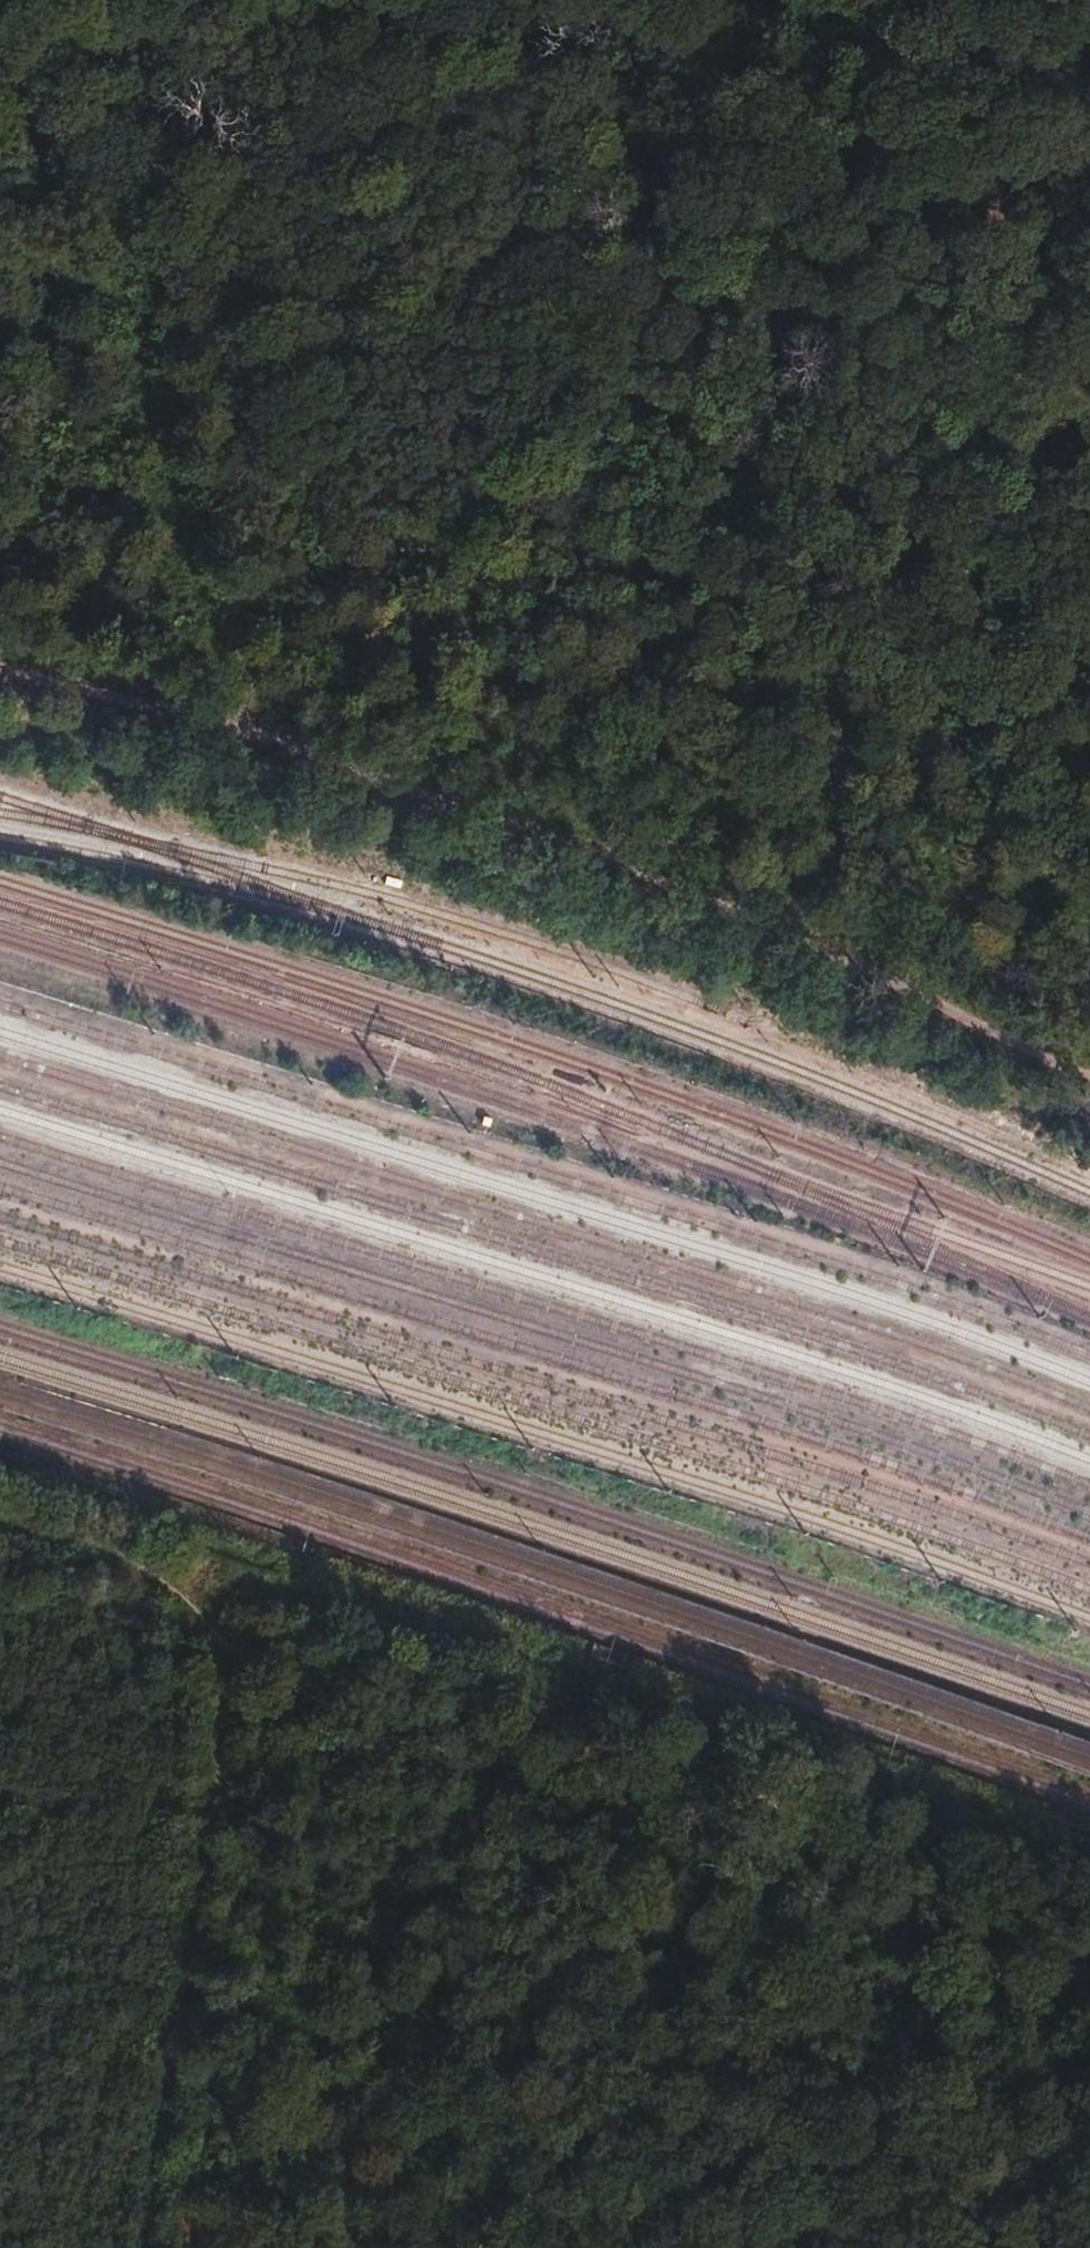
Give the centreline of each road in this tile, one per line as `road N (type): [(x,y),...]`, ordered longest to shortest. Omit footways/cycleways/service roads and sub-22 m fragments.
road 1 (track): [(917,0),(627,866)]
road 2 (track): [(25,0),(253,736)]
road 3 (track): [(751,2247),(579,1715)]

